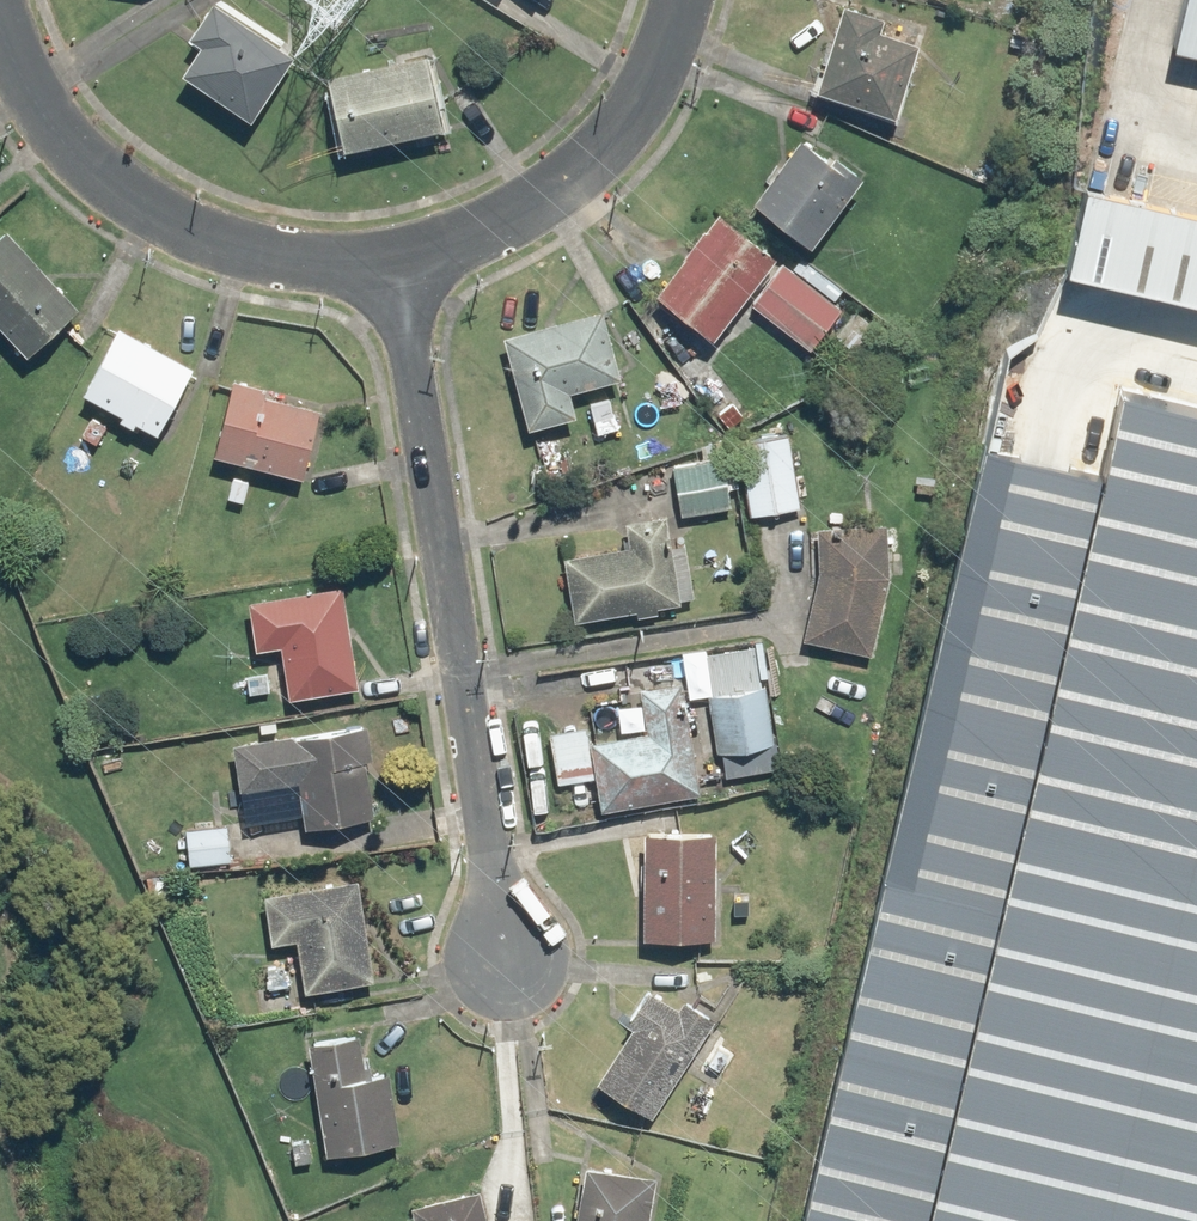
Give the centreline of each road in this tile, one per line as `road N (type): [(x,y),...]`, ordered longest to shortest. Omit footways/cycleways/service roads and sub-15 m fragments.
road 1 (residential): [(387,280),(503,960)]
road 2 (residential): [(8,0),(65,130),(97,176),(140,209),(191,237),(270,263),(387,280)]
road 3 (residential): [(387,280),(520,213),(567,182),(621,130),(676,0)]

